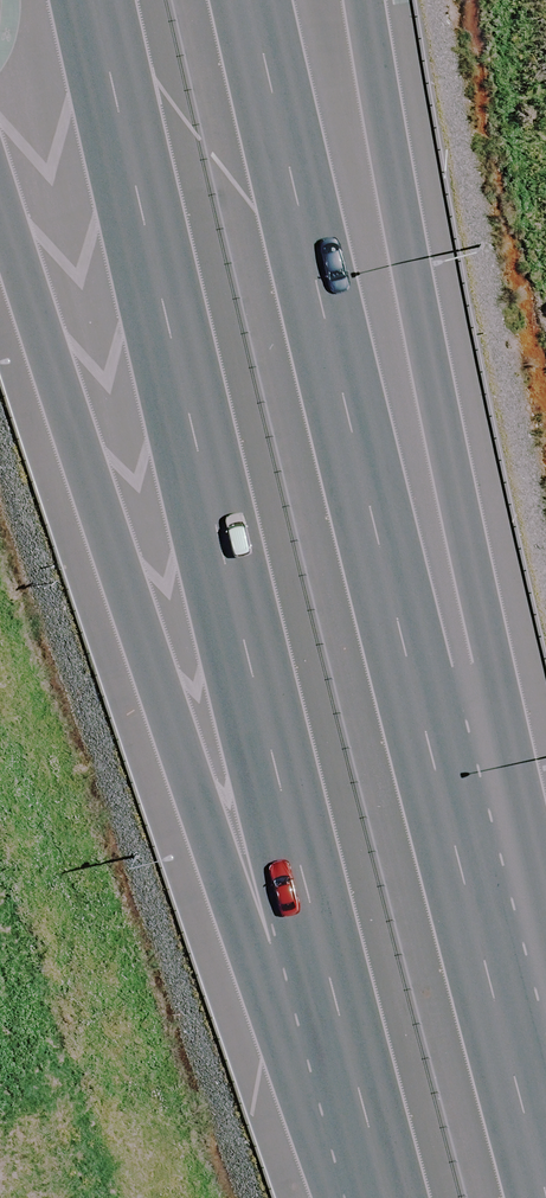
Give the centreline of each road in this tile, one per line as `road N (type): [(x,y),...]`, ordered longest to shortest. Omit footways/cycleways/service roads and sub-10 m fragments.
road 1 (motorway): [(400,1197),(91,0)]
road 2 (motorway): [(254,0),(416,706),(545,1187)]
road 3 (motorway): [(364,0),(498,726),(545,1052)]
road 4 (motorway): [(343,1197),(258,994),(0,195)]

